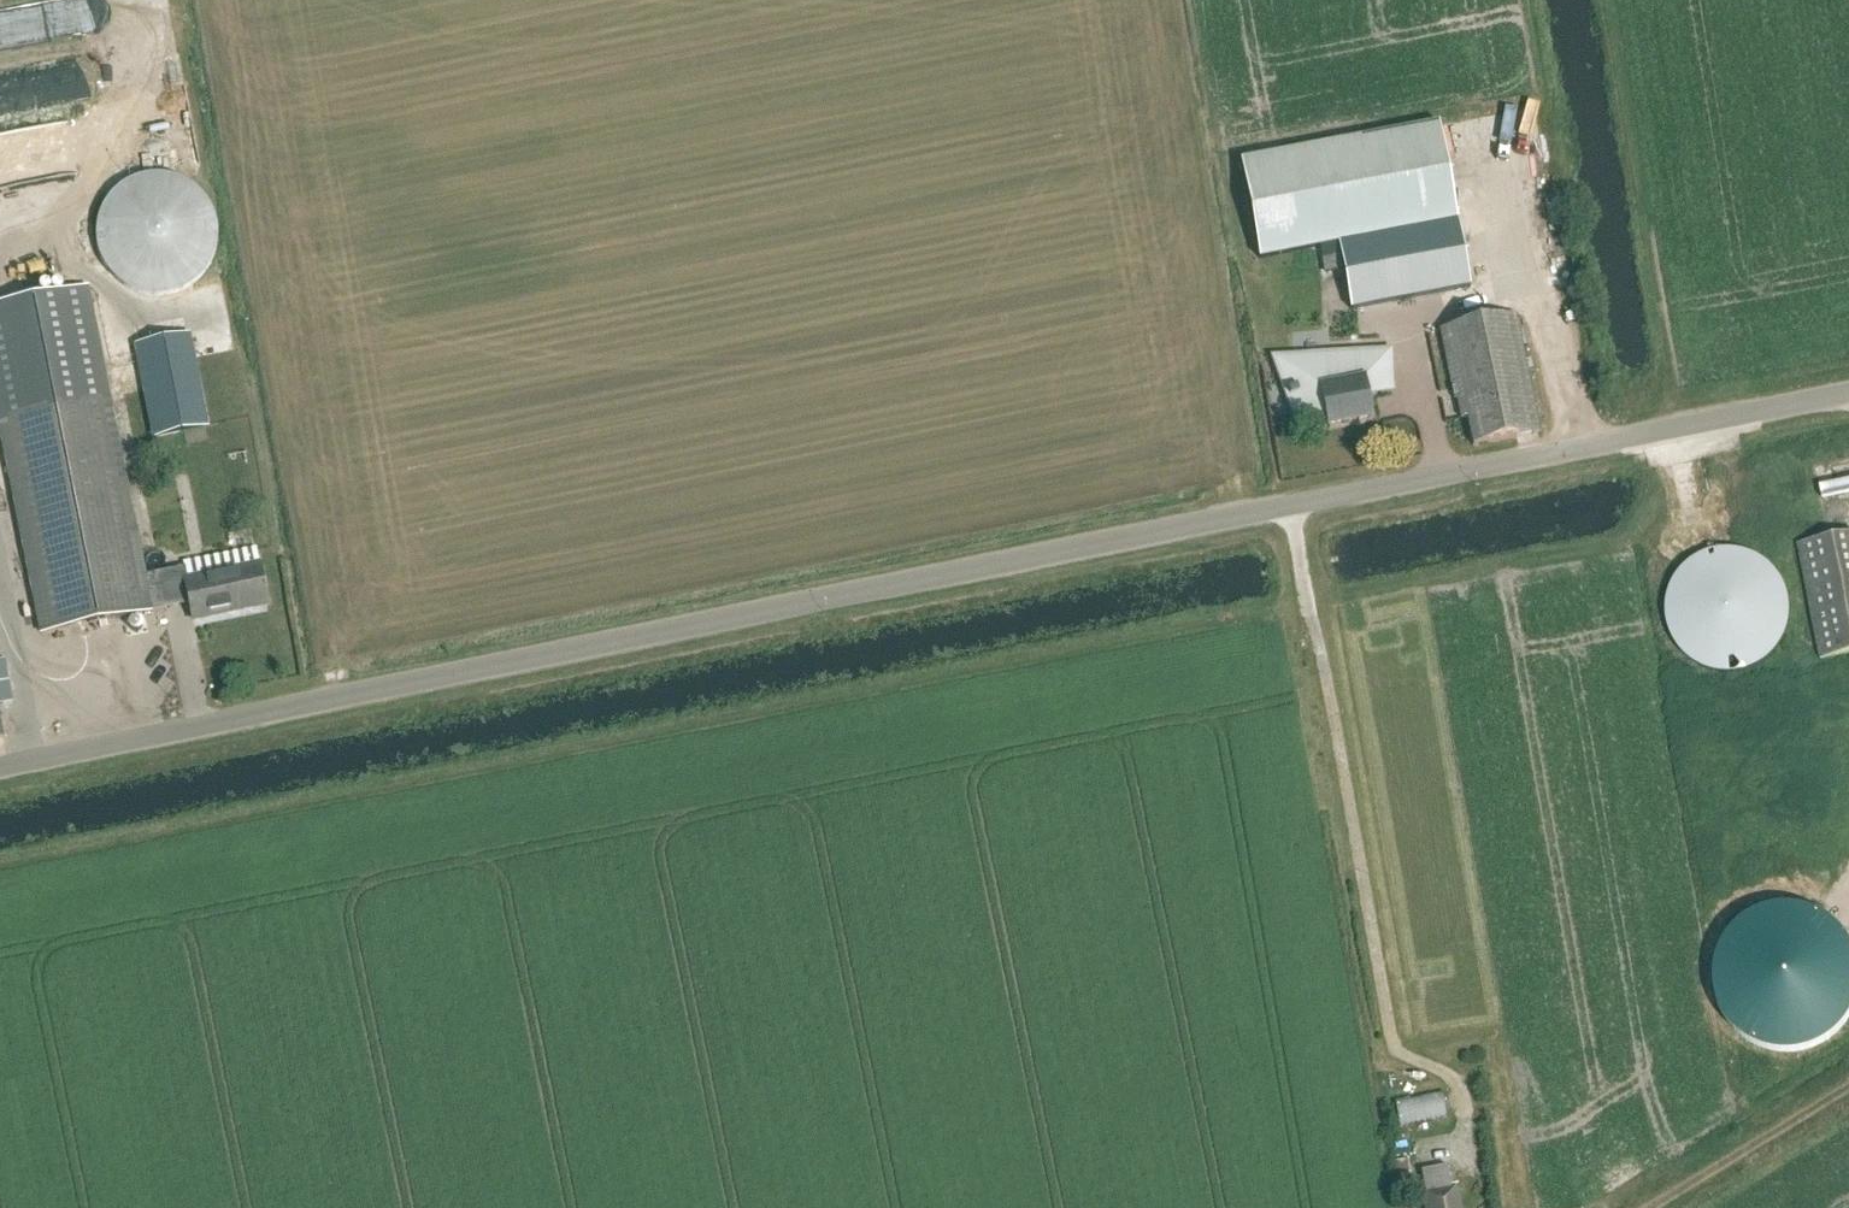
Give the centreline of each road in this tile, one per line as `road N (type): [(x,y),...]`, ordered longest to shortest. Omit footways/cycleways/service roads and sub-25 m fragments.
road 1 (unclassified): [(0,769),(1848,394)]
road 2 (track): [(1289,506),(1393,1048),(1450,1077),(1465,1123)]
road 3 (track): [(1848,1087),(1651,1207)]

